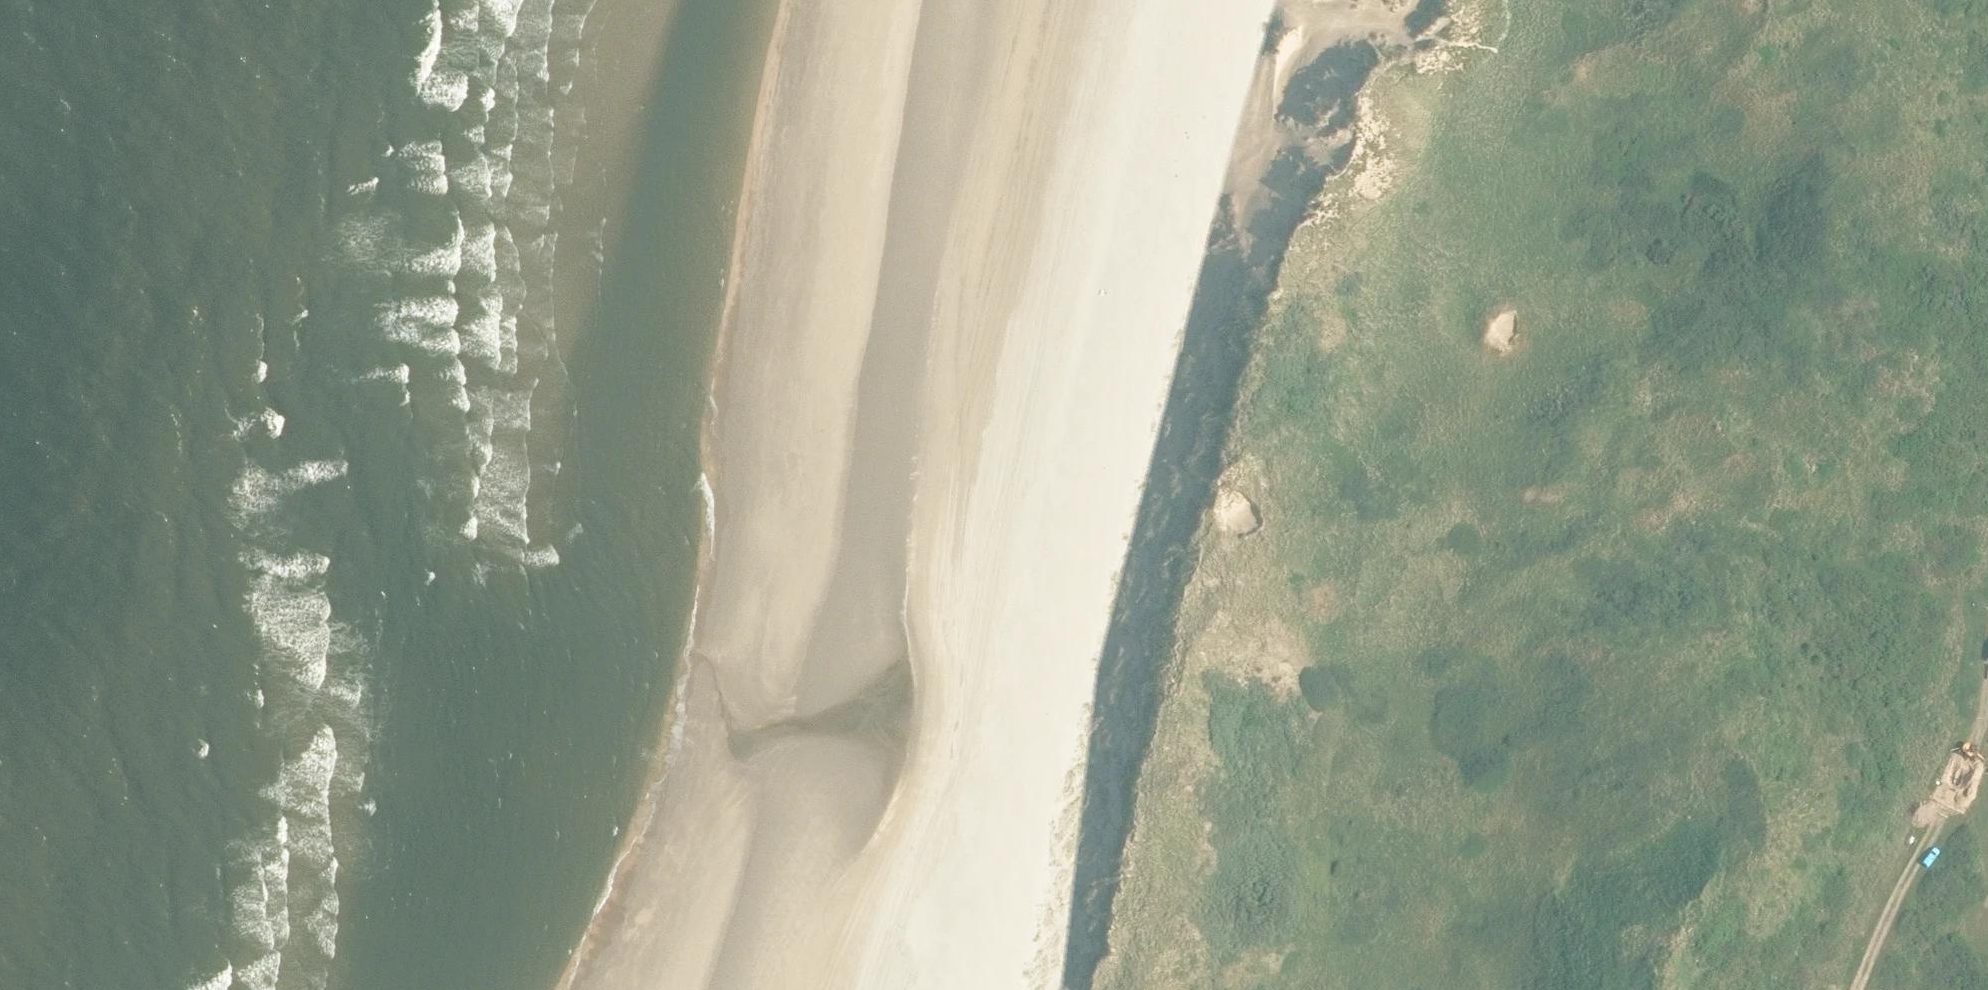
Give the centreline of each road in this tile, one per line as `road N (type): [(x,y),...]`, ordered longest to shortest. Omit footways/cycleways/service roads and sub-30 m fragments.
road 1 (track): [(1987,692),(1956,787),(1855,989)]

